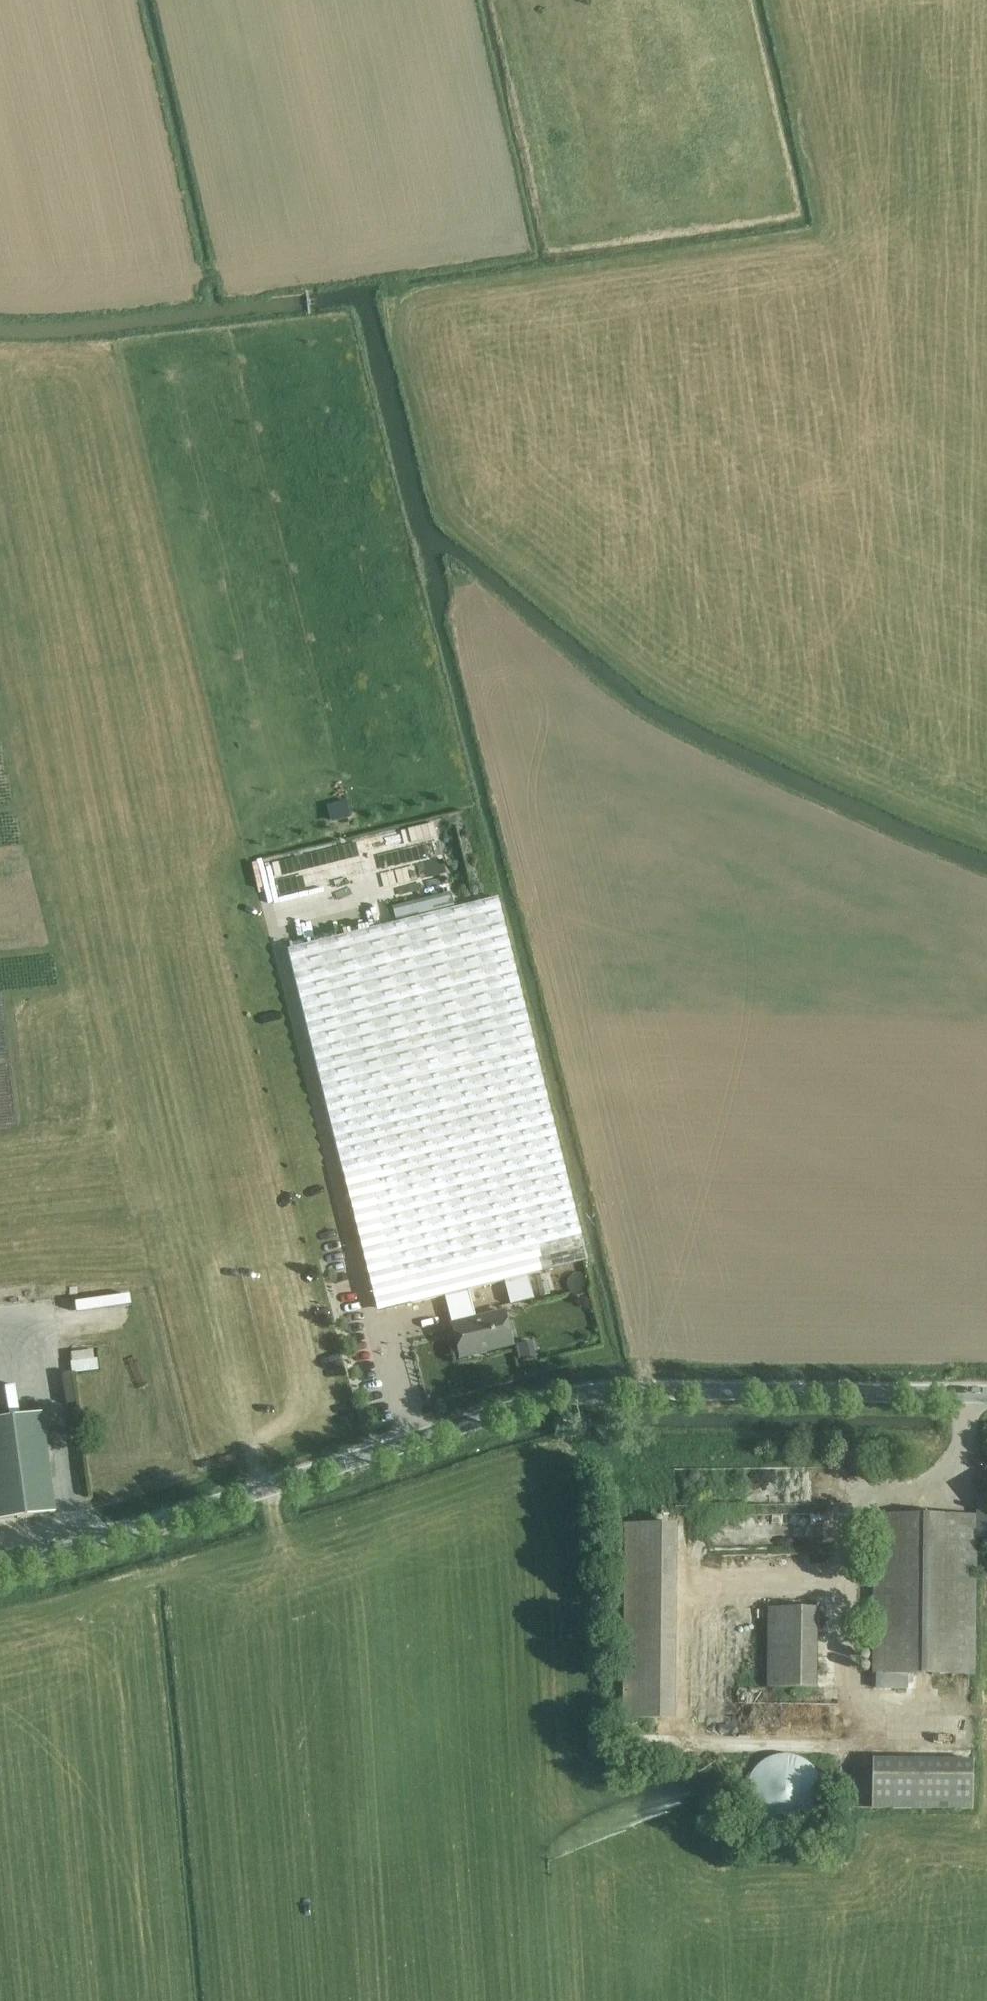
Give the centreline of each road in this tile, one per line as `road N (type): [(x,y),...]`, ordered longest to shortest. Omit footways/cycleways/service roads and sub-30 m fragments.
road 1 (unclassified): [(0,1573),(486,1417),(580,1400),(751,1391),(986,1394)]

